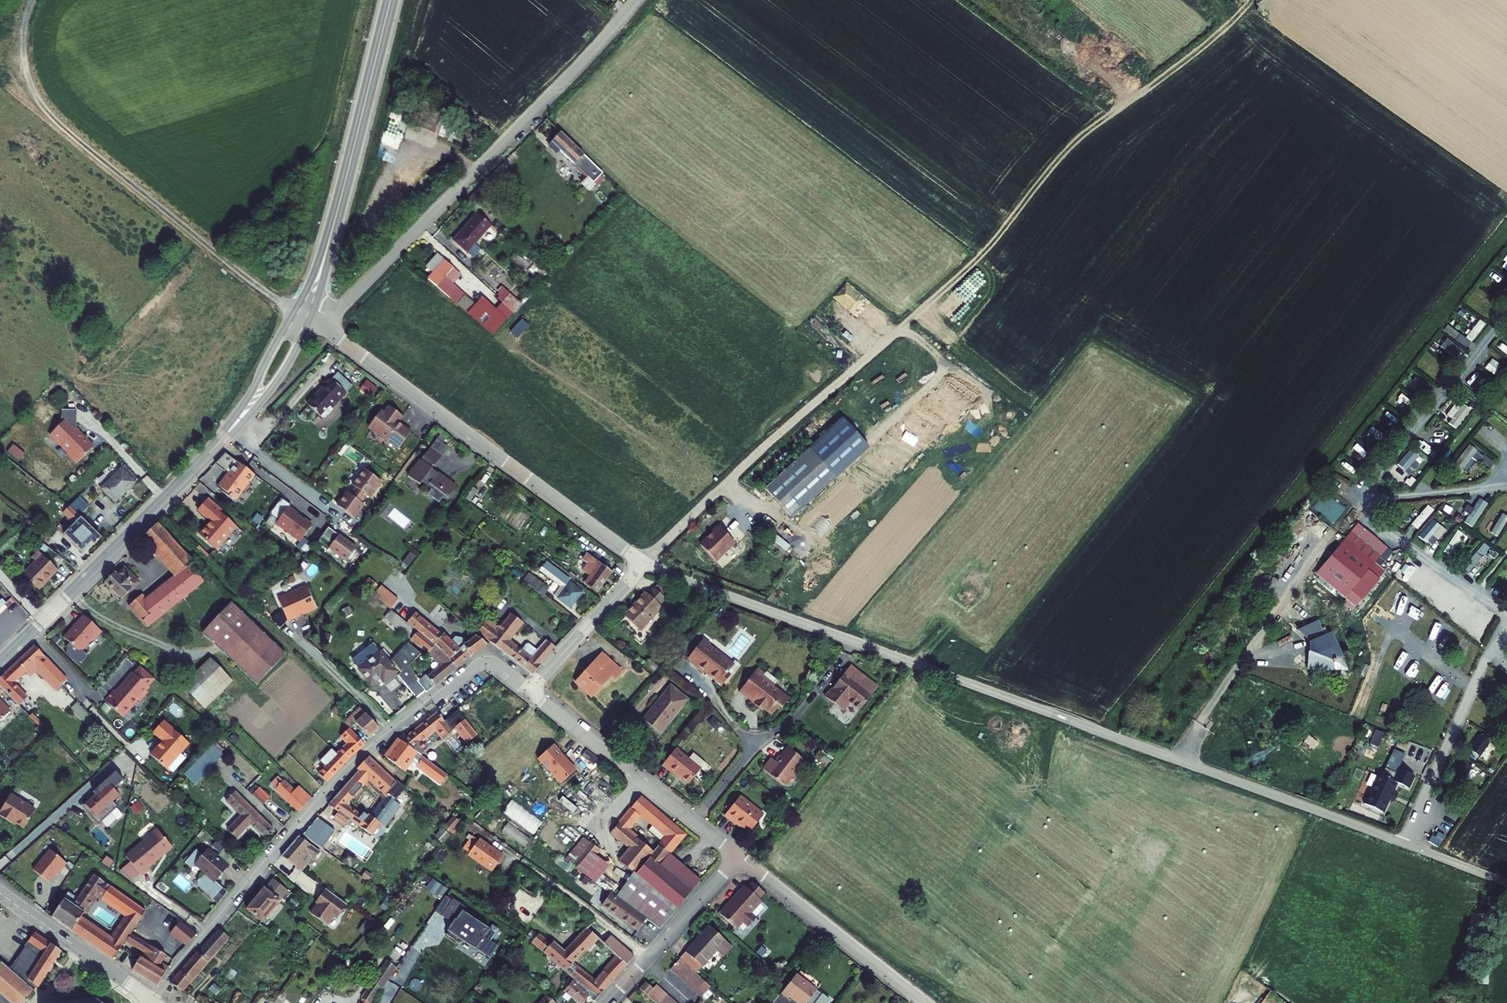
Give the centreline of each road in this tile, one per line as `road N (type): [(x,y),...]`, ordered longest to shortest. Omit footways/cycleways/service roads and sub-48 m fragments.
road 1 (residential): [(645,565),(1506,883)]
road 2 (track): [(645,565),(777,434),(973,265),(1067,150),(1220,32),(1227,19),(1212,0)]
road 3 (residential): [(310,318),(645,565)]
road 4 (residential): [(378,743),(335,783),(152,1000)]
road 5 (secondary): [(212,450),(31,633)]
road 6 (residential): [(741,860),(925,1002)]
road 7 (residential): [(527,693),(694,824)]
road 8 (residential): [(610,1002),(741,860)]
road 9 (residential): [(0,893),(152,1000)]
road 10 (residential): [(378,743),(481,664),(527,693)]
road 11 (residential): [(527,693),(645,565)]
road 12 (secondary): [(310,318),(354,150)]
road 13 (secondary): [(354,150),(295,310)]
road 14 (secondary): [(212,450),(274,387),(310,318)]
road 15 (secondary): [(295,310),(212,450)]
road 16 (secondary): [(391,0),(354,150)]
road 17 (residential): [(31,633),(129,748)]

